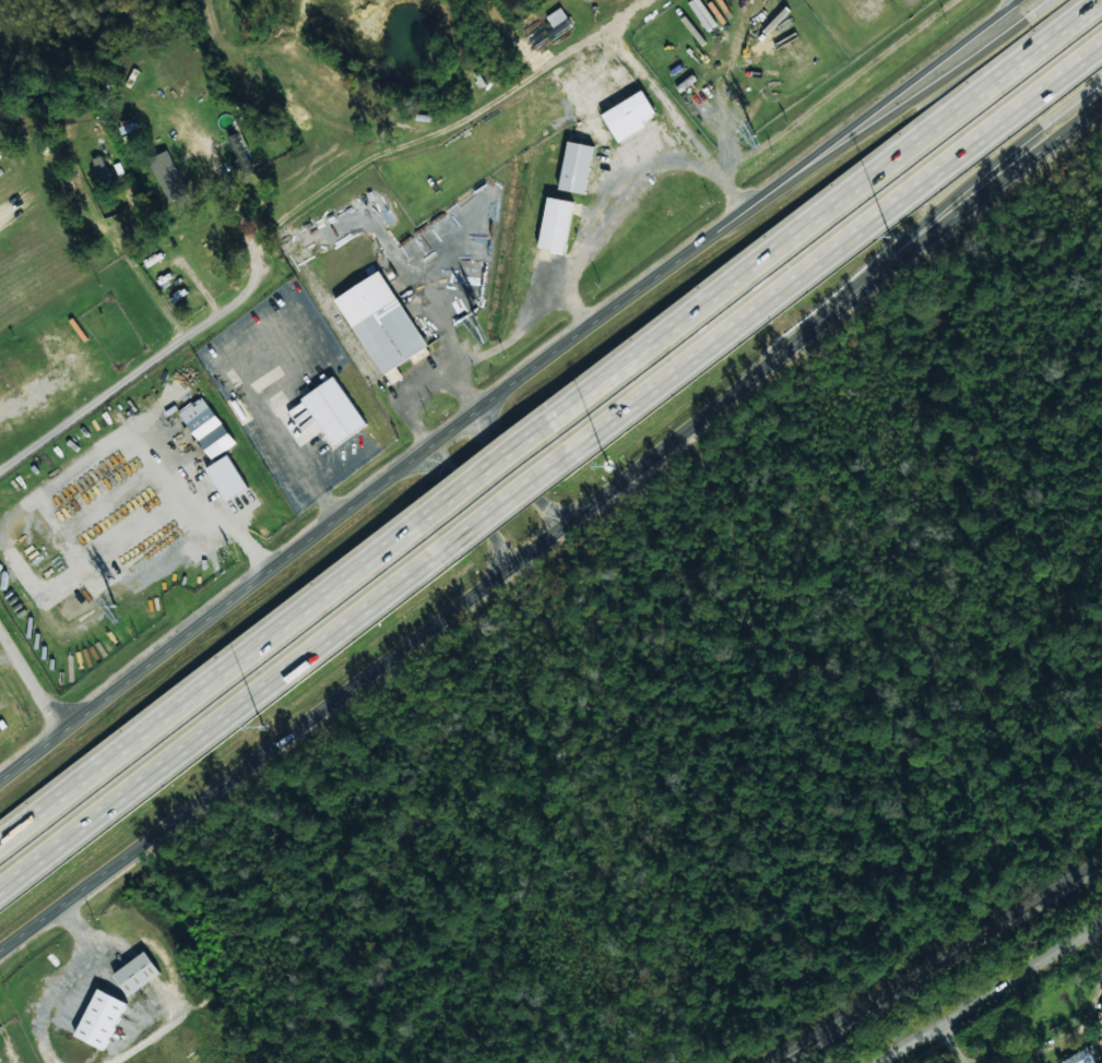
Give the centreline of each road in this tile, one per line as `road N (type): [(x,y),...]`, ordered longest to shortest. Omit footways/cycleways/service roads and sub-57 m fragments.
road 1 (tertiary): [(0,951),(470,597),(1101,98)]
road 2 (tertiary): [(710,237),(0,782)]
road 3 (residential): [(0,470),(235,301),(284,215),(357,164),(503,98),(638,0)]
road 4 (motorway): [(1093,0),(524,438)]
road 5 (motorway): [(535,462),(1101,22)]
road 6 (motorway): [(0,871),(265,662),(463,523)]
road 7 (motorway): [(429,510),(0,848)]
road 8 (motorway): [(1052,0),(755,211)]
road 9 (tertiary): [(1014,0),(746,204)]
road 10 (motorway): [(876,272),(994,157),(1101,73)]
road 11 (secondary): [(863,1062),(1101,914)]
road 12 (residential): [(1077,930),(1093,967),(1070,1020),(1022,1050),(953,1053)]
road 13 (tertiary): [(485,584),(495,548),(481,512),(441,471),(391,475)]
road 14 (tertiary): [(490,398),(493,438),(521,486),(546,506),(577,514)]

